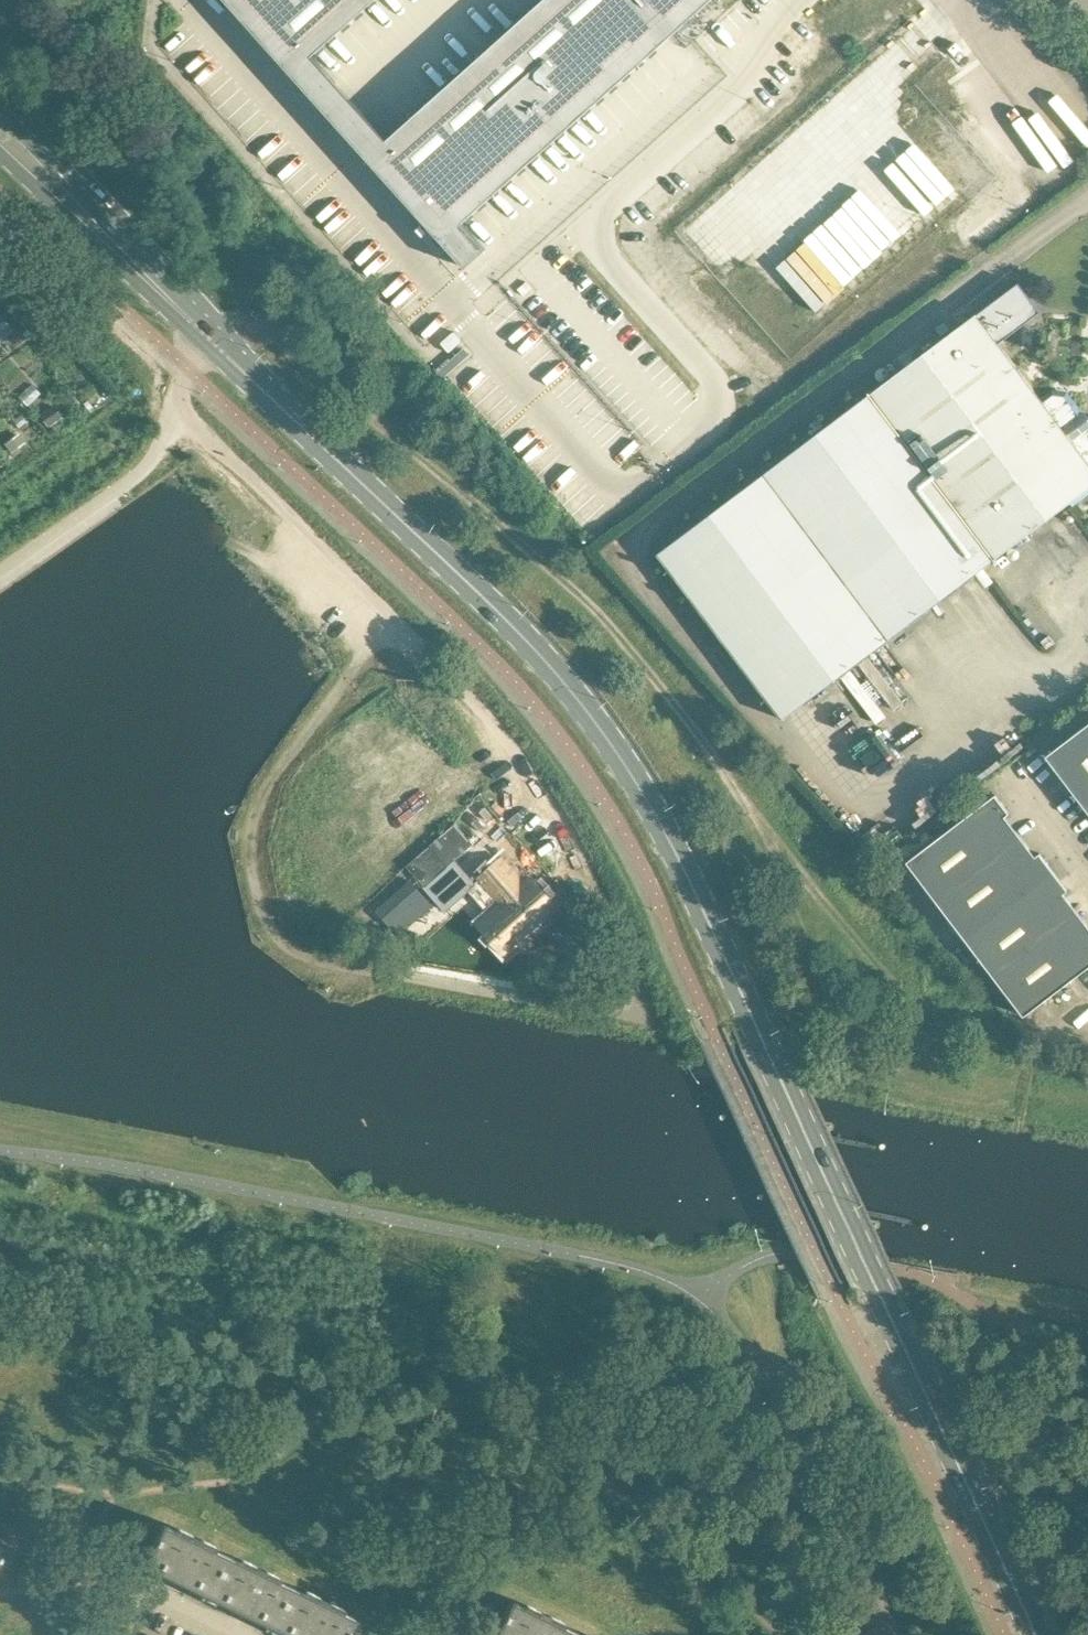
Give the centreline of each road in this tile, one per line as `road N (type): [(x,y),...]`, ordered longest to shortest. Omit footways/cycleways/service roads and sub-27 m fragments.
road 1 (secondary): [(1040,1634),(683,859),(570,690),(426,542),(215,345)]
road 2 (residential): [(405,977),(602,1015),(638,1002),(642,980),(625,927),(521,758),(399,625)]
road 3 (residential): [(895,1634),(762,1376),(700,1292)]
road 4 (track): [(316,722),(256,813),(249,850),(273,935),(297,955),(405,977)]
road 5 (residential): [(399,625),(177,403)]
road 6 (unclassified): [(0,575),(139,473),(177,403)]
road 7 (secondary): [(215,345),(54,187)]
road 8 (unclassified): [(386,426),(269,332),(250,329),(215,345)]
road 9 (residential): [(399,625),(316,722)]

